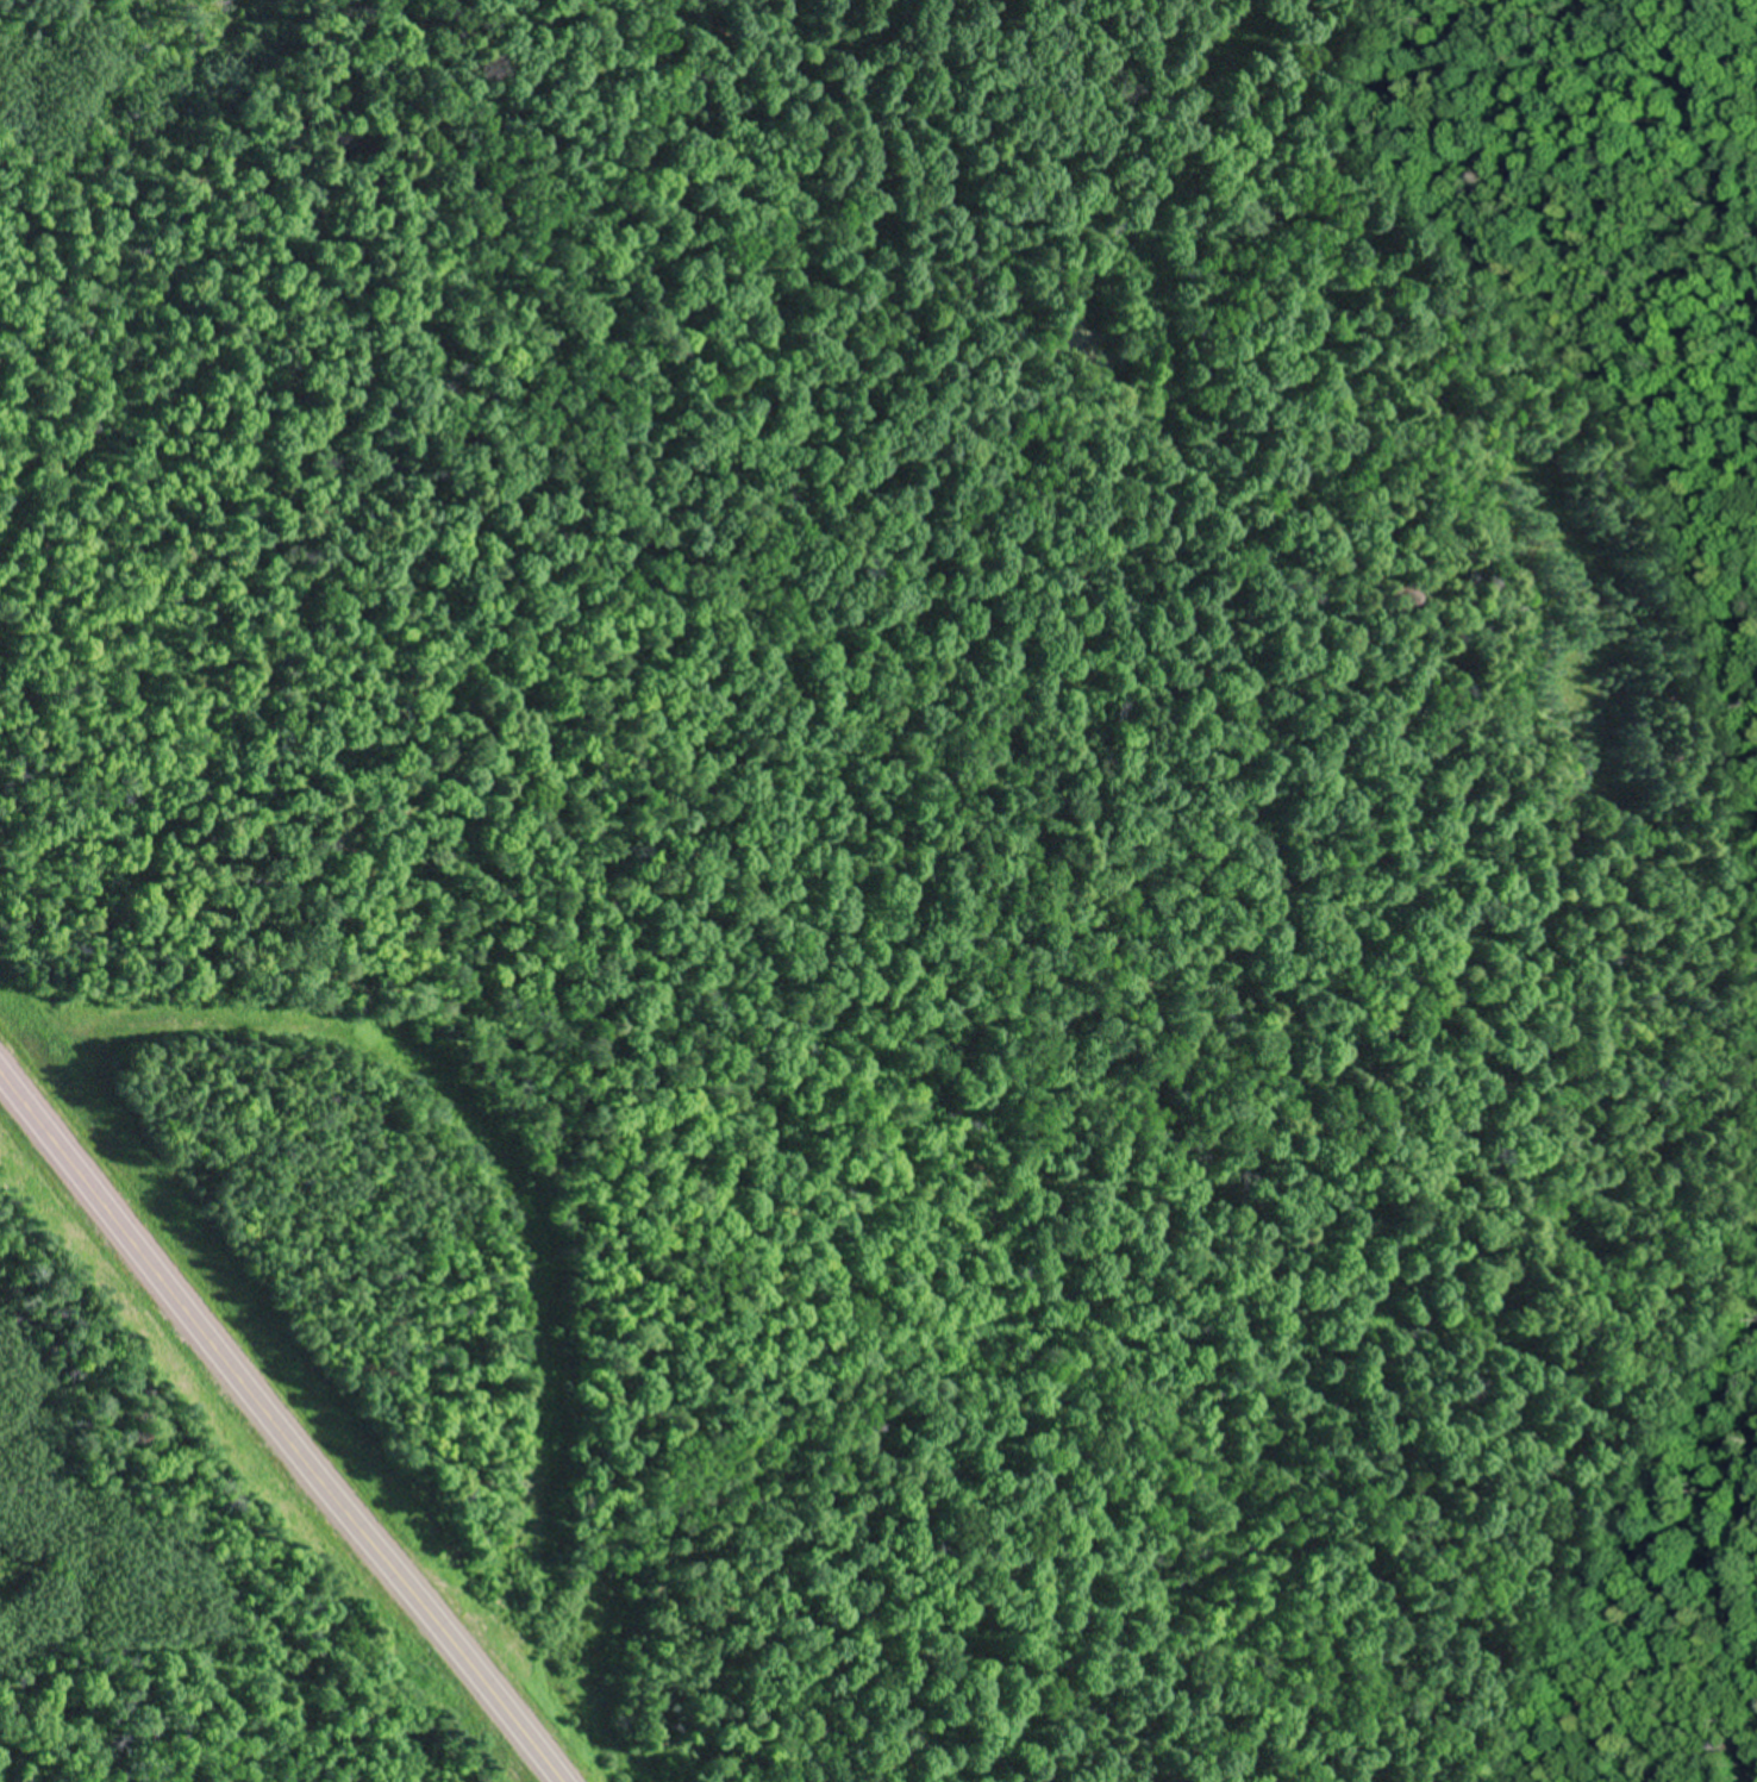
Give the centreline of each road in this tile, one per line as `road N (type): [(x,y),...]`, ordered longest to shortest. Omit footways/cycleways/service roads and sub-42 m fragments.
road 1 (primary): [(0,1064),(561,1781)]

